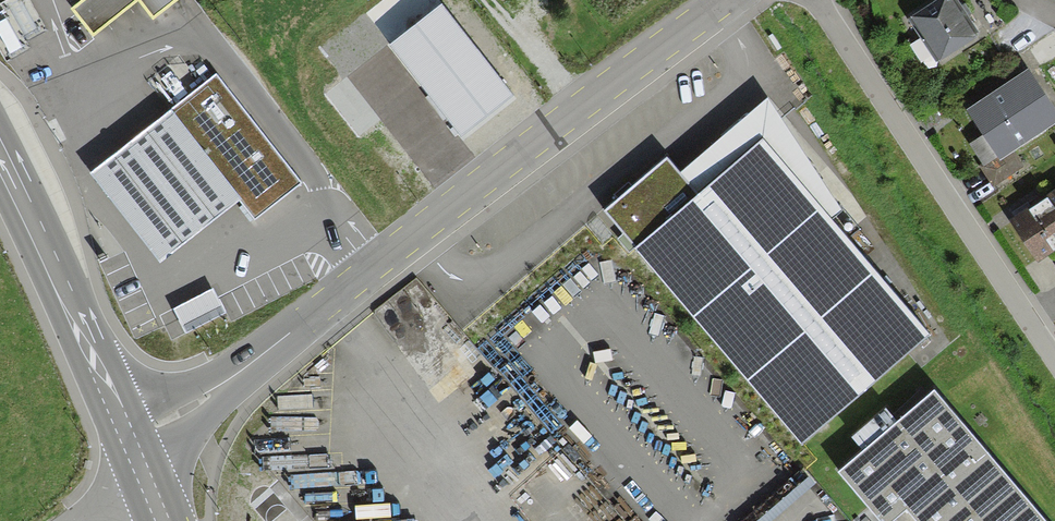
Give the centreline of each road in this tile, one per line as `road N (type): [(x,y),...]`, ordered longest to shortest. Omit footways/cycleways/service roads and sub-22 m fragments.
road 1 (unclassified): [(132,450),(727,0)]
road 2 (residential): [(1054,358),(815,0)]
road 3 (secondary): [(0,159),(132,450)]
road 4 (track): [(490,0),(576,115)]

